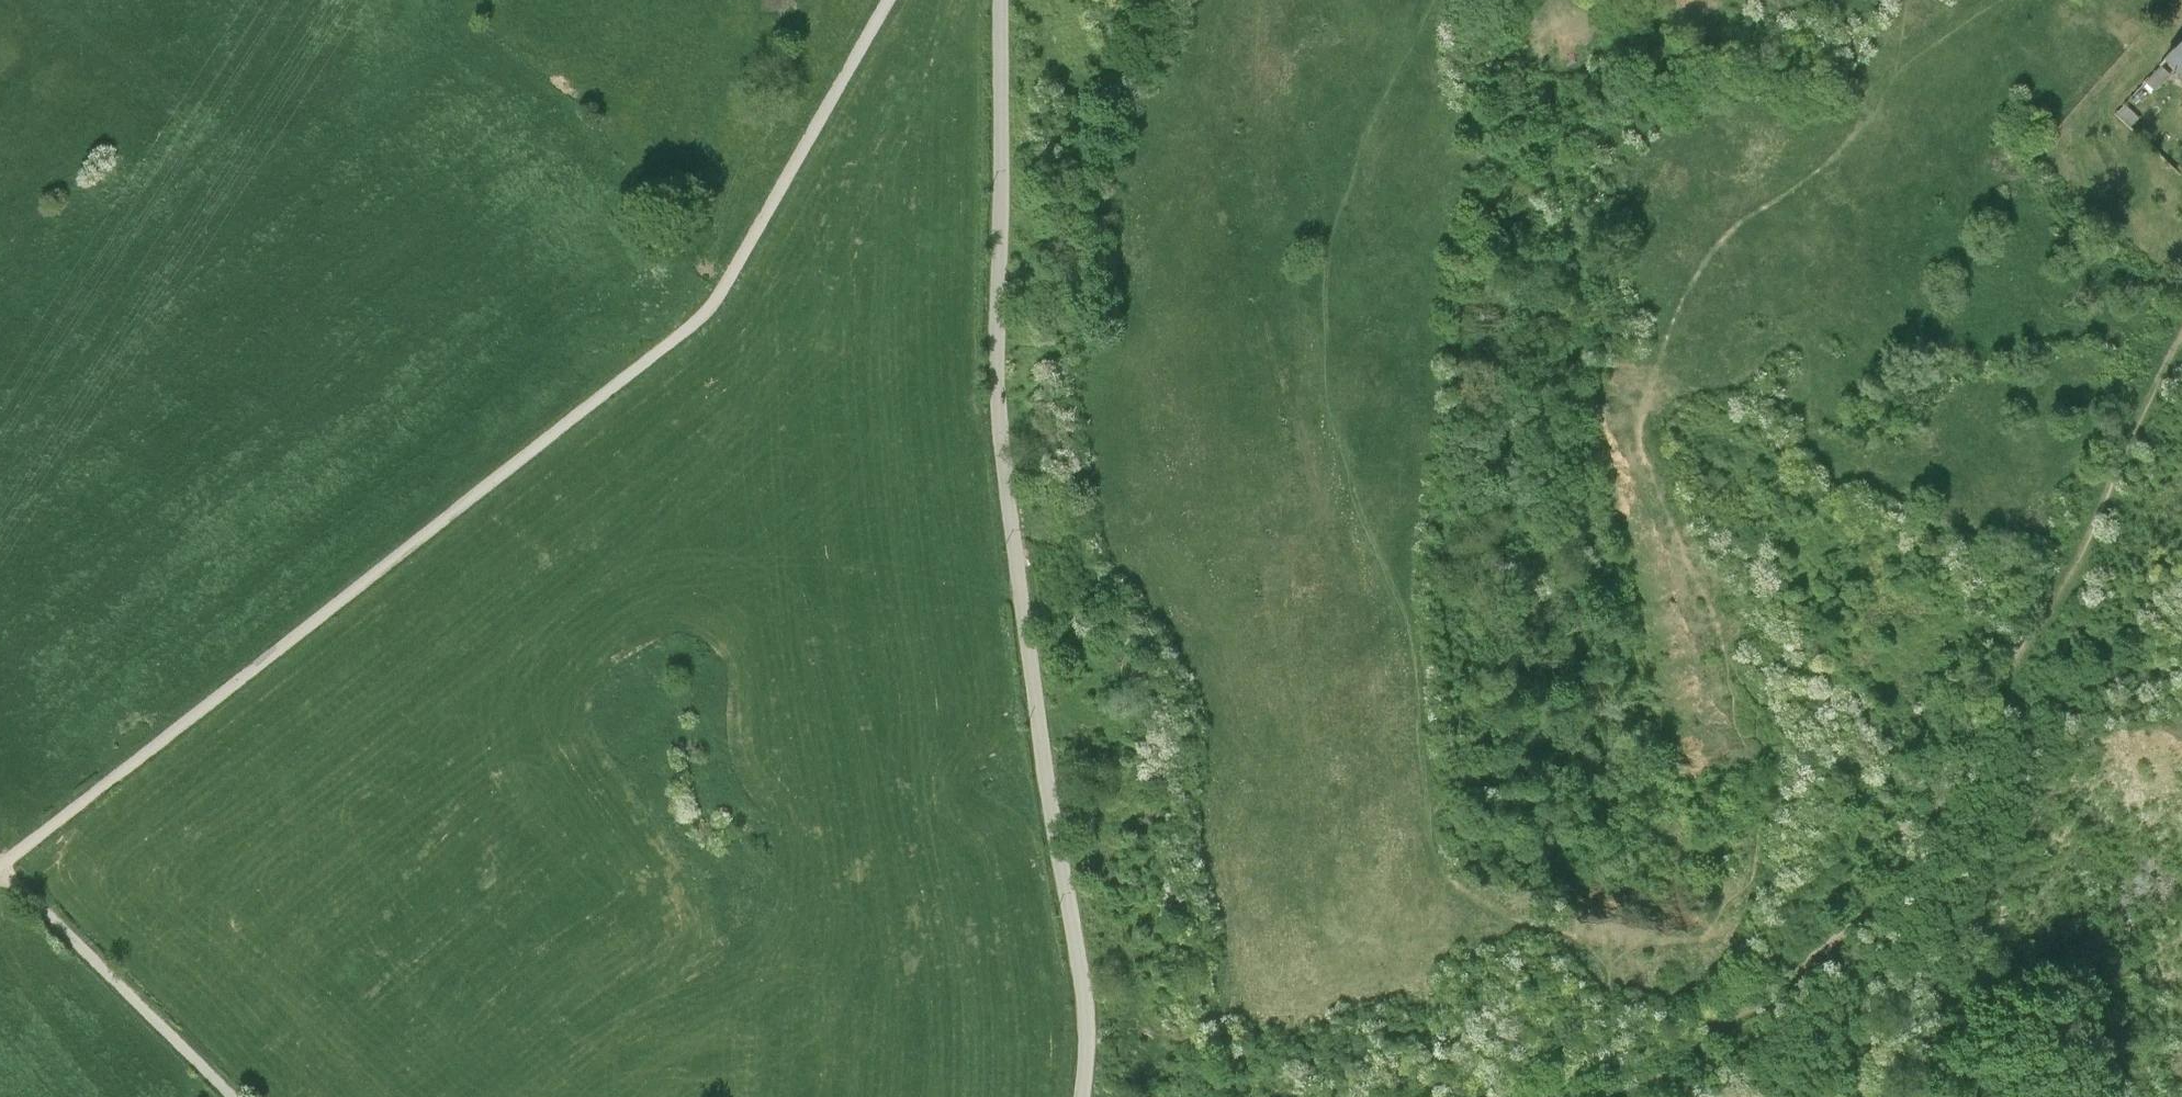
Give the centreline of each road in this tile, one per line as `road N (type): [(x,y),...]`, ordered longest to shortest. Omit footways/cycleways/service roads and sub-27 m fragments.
road 1 (track): [(890,0),(717,300),(693,324),(0,866)]
road 2 (unclassified): [(1081,1096),(1088,1048),(1084,984),(1000,413),(1001,0)]
road 3 (track): [(0,870),(238,1096)]

